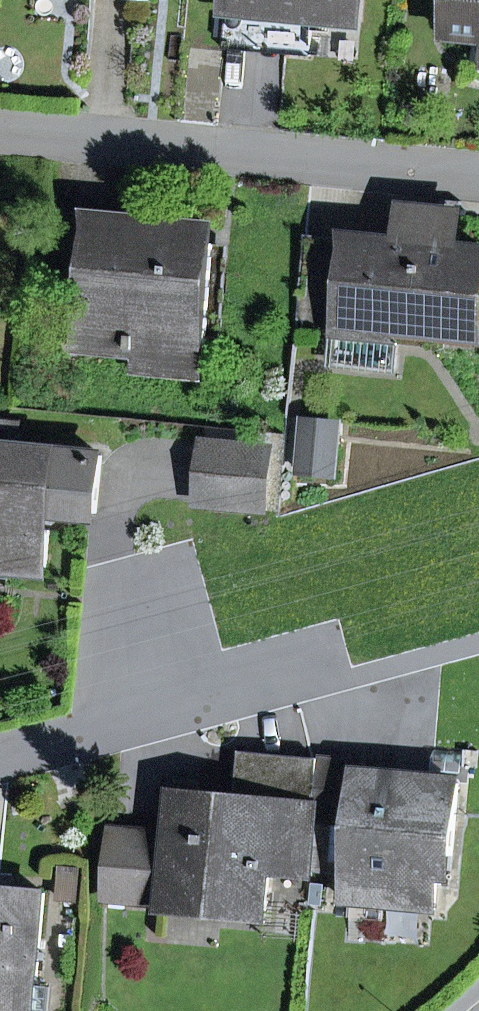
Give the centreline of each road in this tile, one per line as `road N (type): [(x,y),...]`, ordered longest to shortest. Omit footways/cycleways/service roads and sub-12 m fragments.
road 1 (residential): [(0,131),(478,179)]
road 2 (residential): [(0,752),(320,666)]

